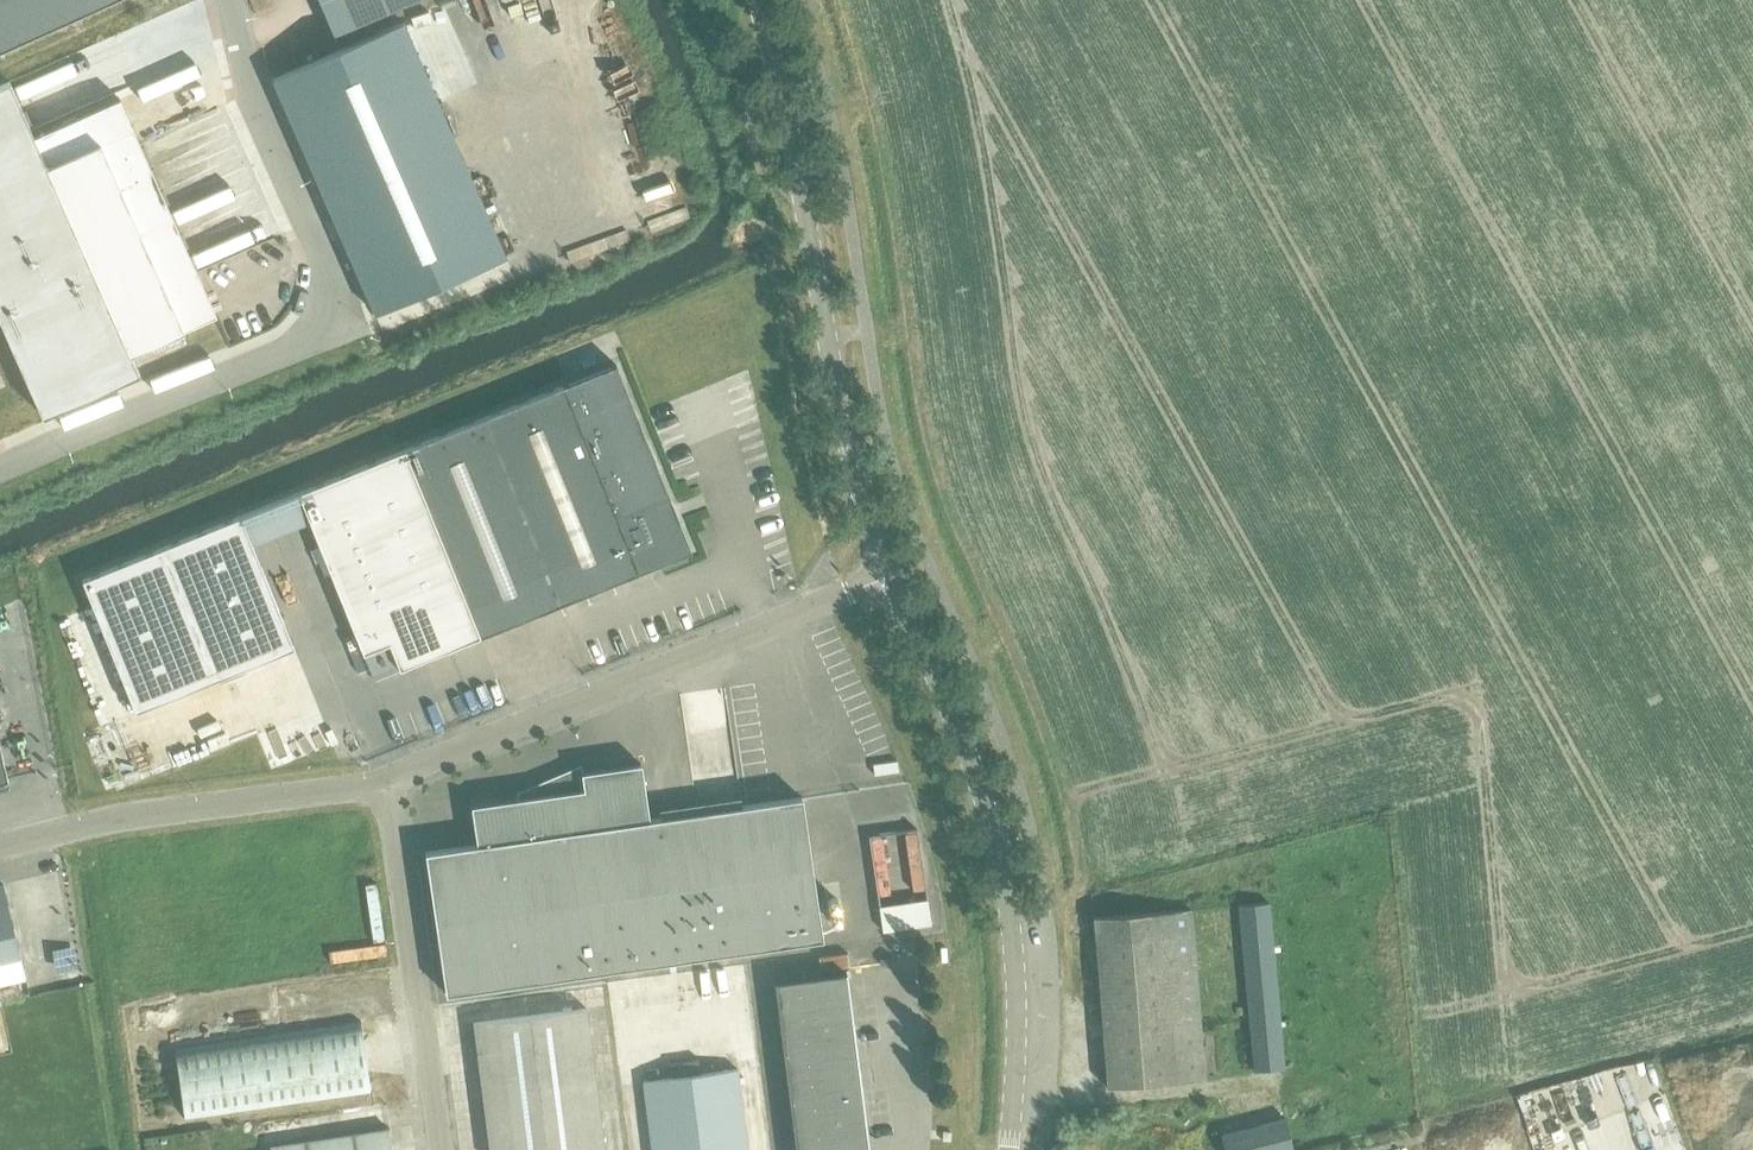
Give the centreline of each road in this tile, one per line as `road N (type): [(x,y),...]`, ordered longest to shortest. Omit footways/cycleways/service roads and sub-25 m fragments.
road 1 (unclassified): [(0,476),(321,337),(338,307),(245,61),(231,0)]
road 2 (tertiary): [(897,577),(845,404),(819,237),(760,0)]
road 3 (tertiary): [(1007,1149),(1015,1022),(1008,874),(897,577)]
road 4 (unclassified): [(389,785),(897,577)]
road 5 (unclassified): [(0,853),(132,820),(389,785)]
road 6 (unclassified): [(441,1149),(389,785)]

